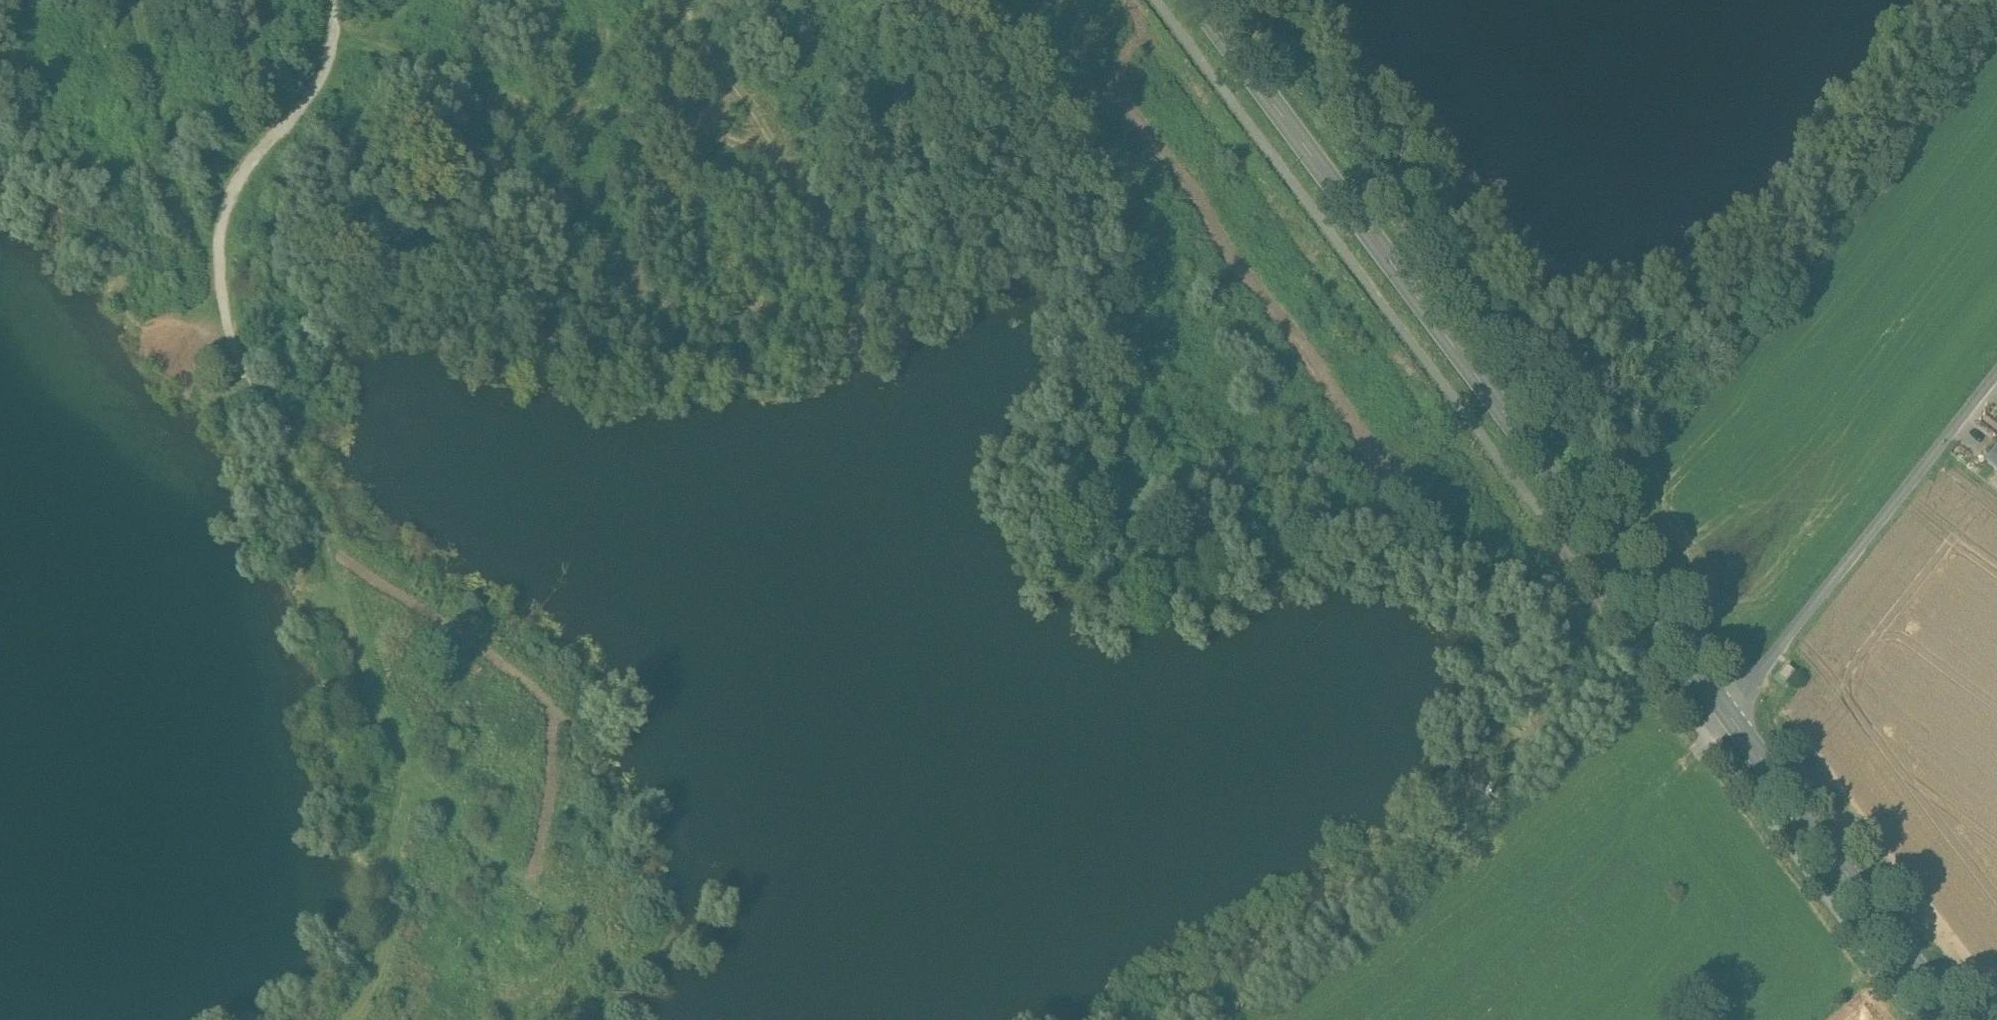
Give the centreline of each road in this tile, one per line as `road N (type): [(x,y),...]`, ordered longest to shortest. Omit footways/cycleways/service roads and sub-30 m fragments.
road 1 (tertiary): [(1194,0),(1727,713)]
road 2 (unclassified): [(1727,713),(1996,371)]
road 3 (tertiary): [(1727,713),(1959,1019)]

